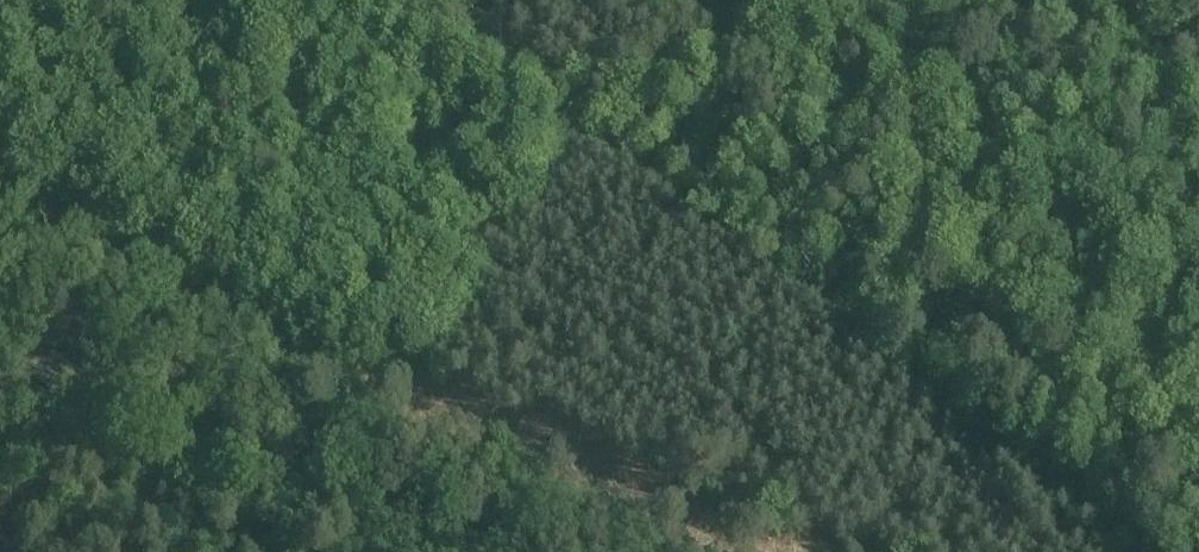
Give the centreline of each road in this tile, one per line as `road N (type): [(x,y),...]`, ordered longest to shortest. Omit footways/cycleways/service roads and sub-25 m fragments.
road 1 (tertiary): [(392,551),(0,348)]

